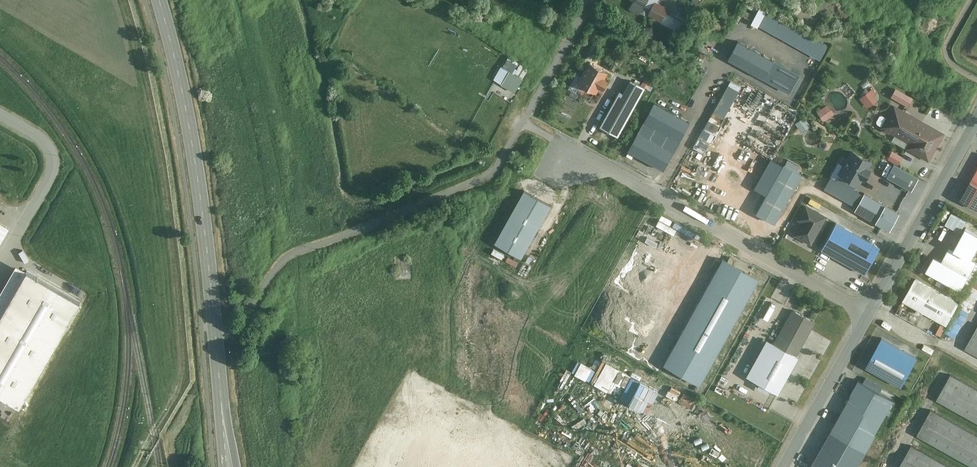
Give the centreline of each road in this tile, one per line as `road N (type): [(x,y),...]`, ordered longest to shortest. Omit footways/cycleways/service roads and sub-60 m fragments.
road 1 (secondary): [(228,466),(196,163),(159,0)]
road 2 (residential): [(867,312),(553,138)]
road 3 (residential): [(976,124),(867,312)]
road 4 (residential): [(0,267),(47,186),(53,159),(31,133),(0,115)]
road 5 (residential): [(592,0),(499,163)]
road 6 (residential): [(867,312),(781,466)]

